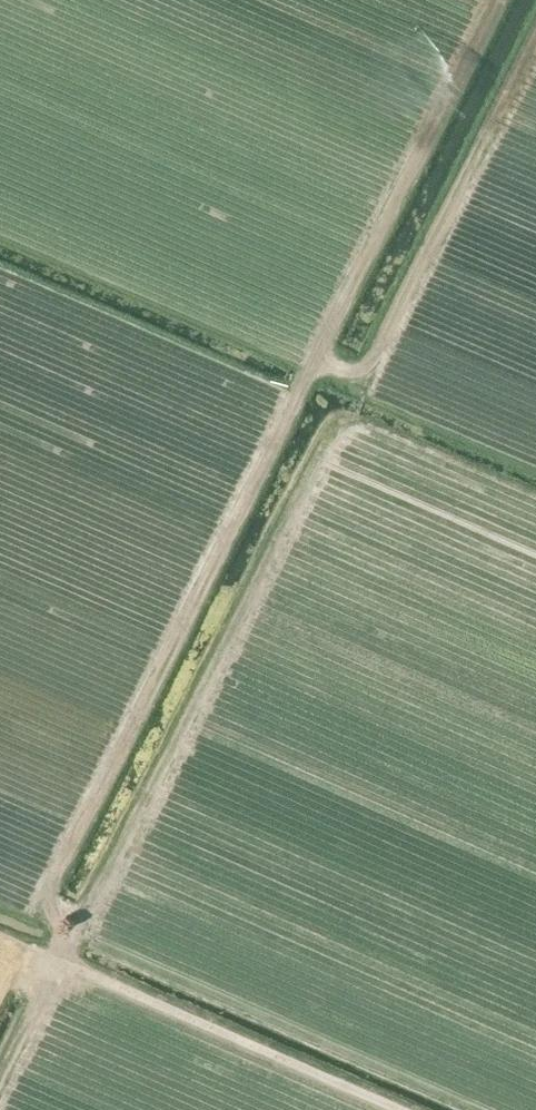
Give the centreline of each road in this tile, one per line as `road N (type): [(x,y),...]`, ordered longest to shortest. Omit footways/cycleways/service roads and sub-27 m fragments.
road 1 (track): [(67,946),(53,907),(57,874),(499,0)]
road 2 (track): [(58,965),(338,427)]
road 3 (track): [(323,348),(342,372),(366,368),(535,35)]
road 4 (track): [(58,965),(391,1109)]
road 5 (track): [(0,1084),(58,965)]

